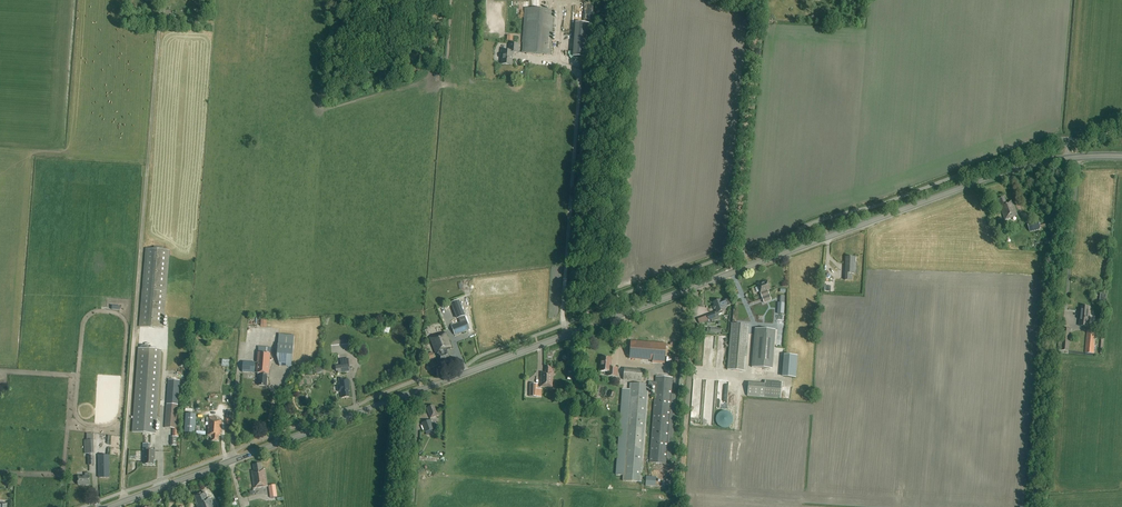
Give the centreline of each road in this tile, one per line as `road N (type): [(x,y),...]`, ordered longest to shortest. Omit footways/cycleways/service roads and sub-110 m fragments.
road 1 (tertiary): [(417,393),(1005,172),(1121,156)]
road 2 (tertiary): [(110,506),(417,393)]

